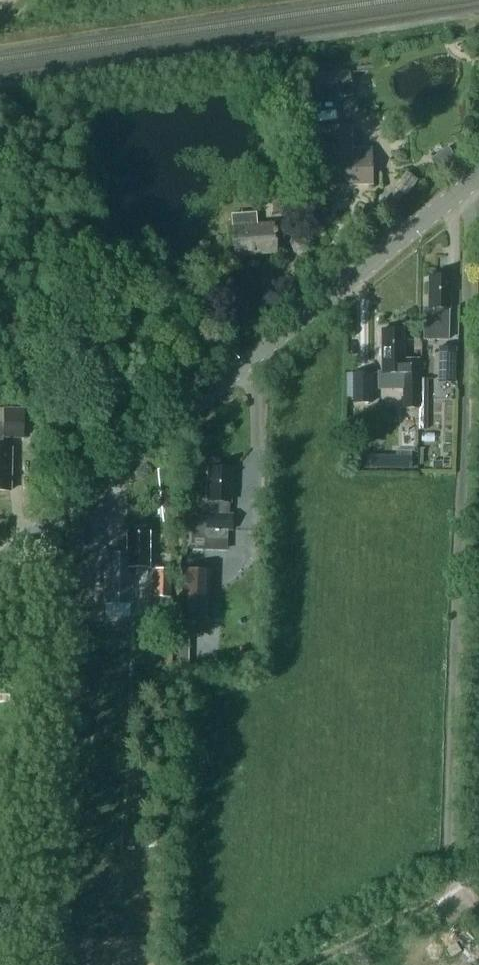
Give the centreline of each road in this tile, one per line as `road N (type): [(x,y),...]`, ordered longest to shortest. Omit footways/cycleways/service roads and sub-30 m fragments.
road 1 (tertiary): [(0,563),(478,170)]

